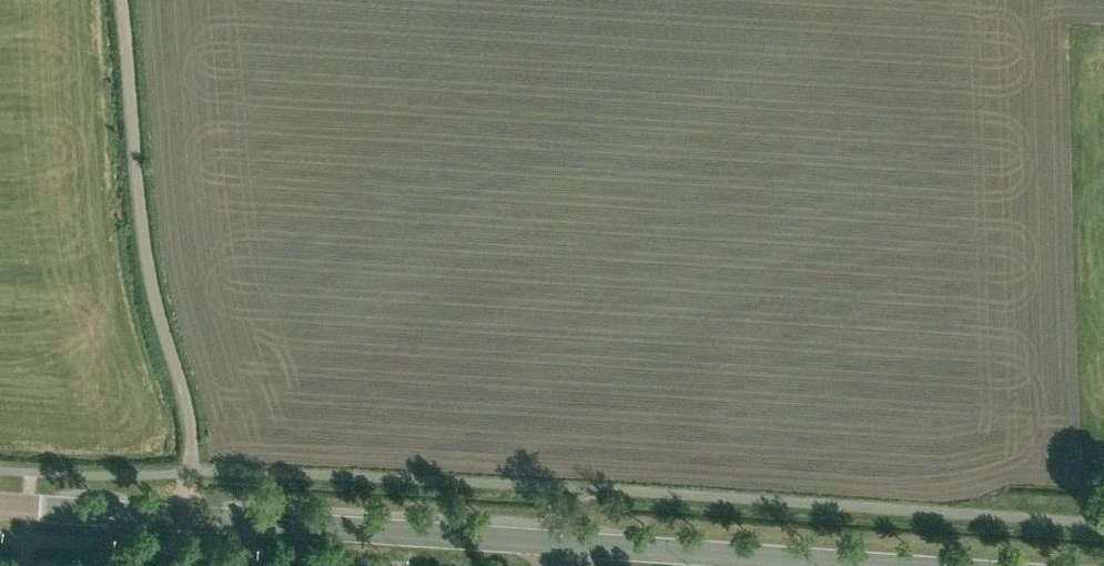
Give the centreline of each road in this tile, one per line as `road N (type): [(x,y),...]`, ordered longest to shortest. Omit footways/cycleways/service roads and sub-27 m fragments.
road 1 (unclassified): [(125,0),(147,241),(193,419),(185,517)]
road 2 (tertiary): [(561,542),(185,517)]
road 3 (tertiary): [(561,542),(914,565)]
road 4 (tertiary): [(185,517),(0,507)]

